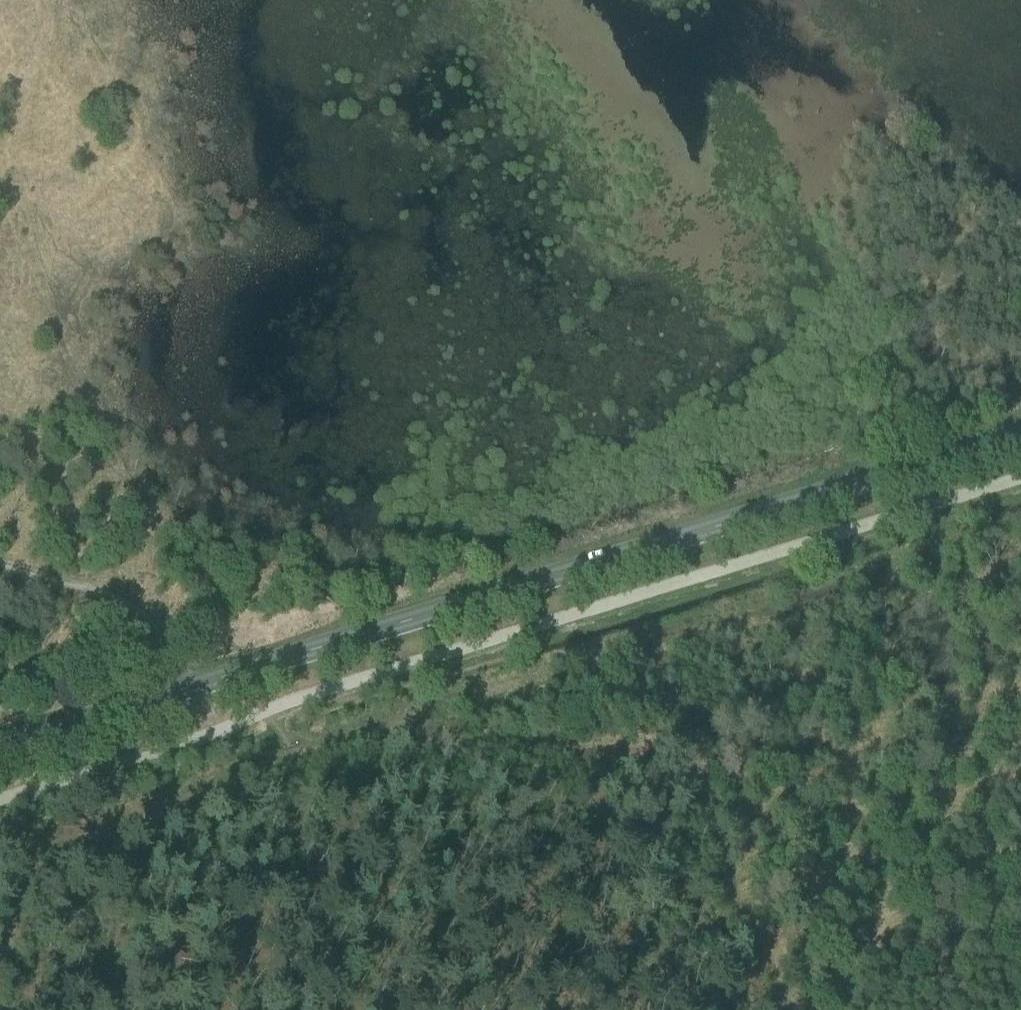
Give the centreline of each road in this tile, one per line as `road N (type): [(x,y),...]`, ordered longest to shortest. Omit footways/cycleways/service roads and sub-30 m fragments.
road 1 (secondary): [(0,745),(1020,431)]
road 2 (track): [(212,734),(151,622),(112,596),(0,556)]

